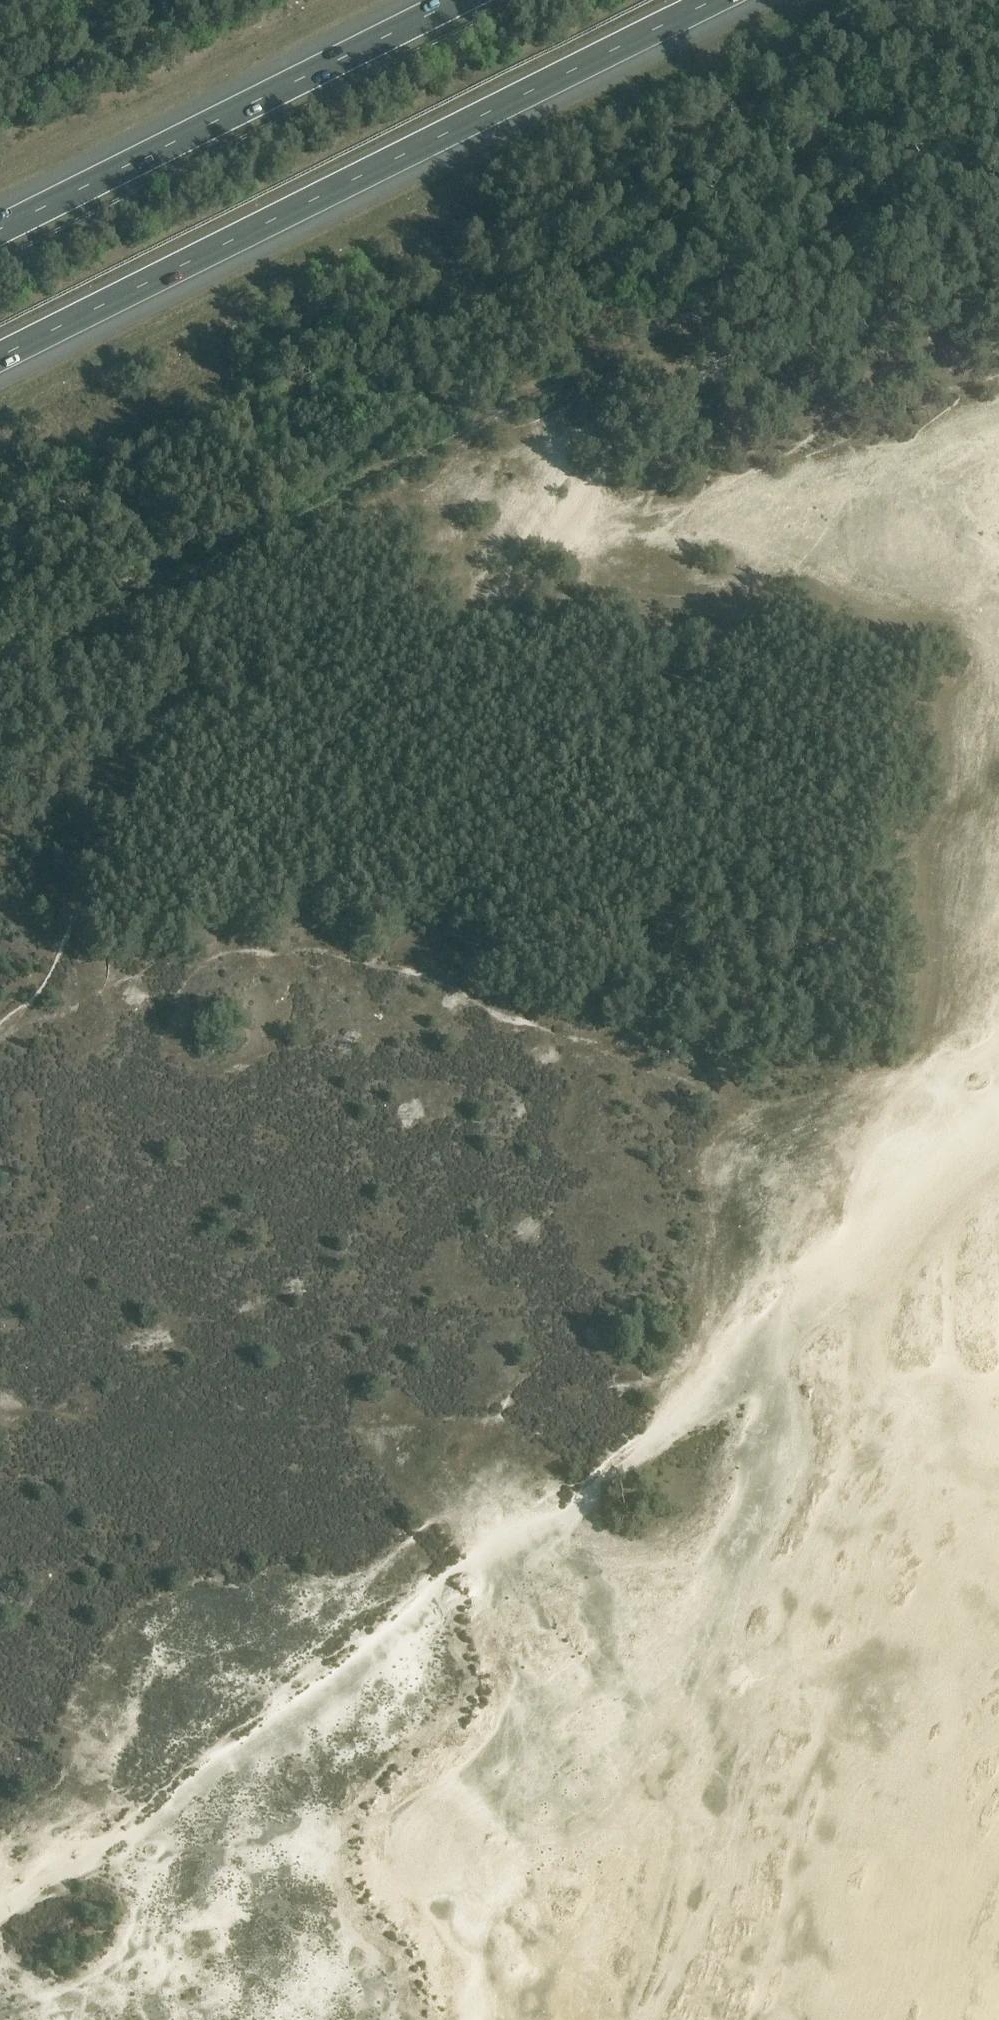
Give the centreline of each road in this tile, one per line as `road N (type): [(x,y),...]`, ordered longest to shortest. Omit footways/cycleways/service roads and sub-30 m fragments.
road 1 (motorway): [(0,363),(724,0)]
road 2 (motorway): [(448,0),(0,224)]

